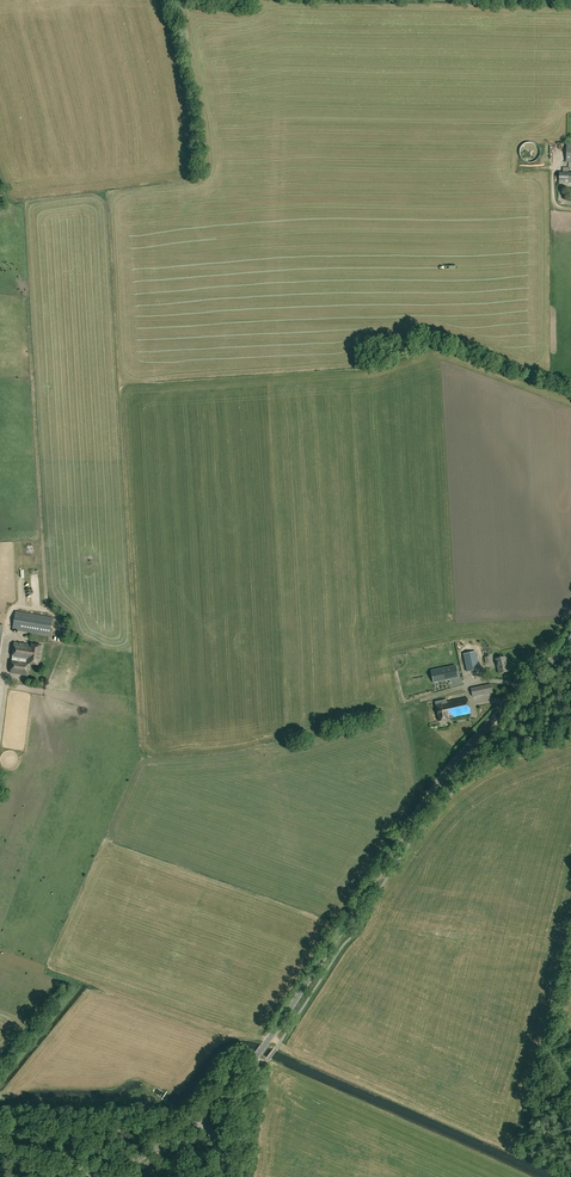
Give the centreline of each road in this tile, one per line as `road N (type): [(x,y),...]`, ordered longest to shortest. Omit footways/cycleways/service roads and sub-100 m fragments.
road 1 (tertiary): [(200,1115),(266,1043),(447,770),(570,638)]

